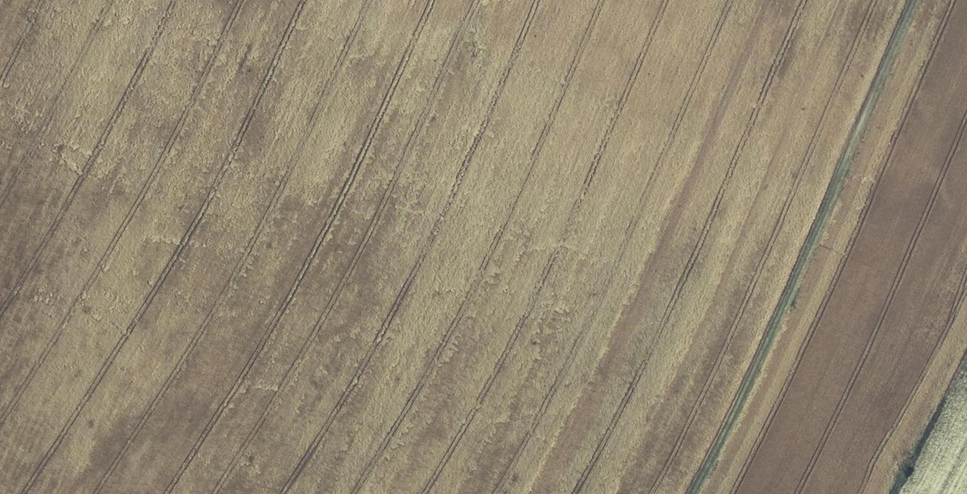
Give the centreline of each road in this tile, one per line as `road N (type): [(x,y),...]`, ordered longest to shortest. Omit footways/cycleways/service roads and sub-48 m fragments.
road 1 (track): [(918,0),(690,493)]

